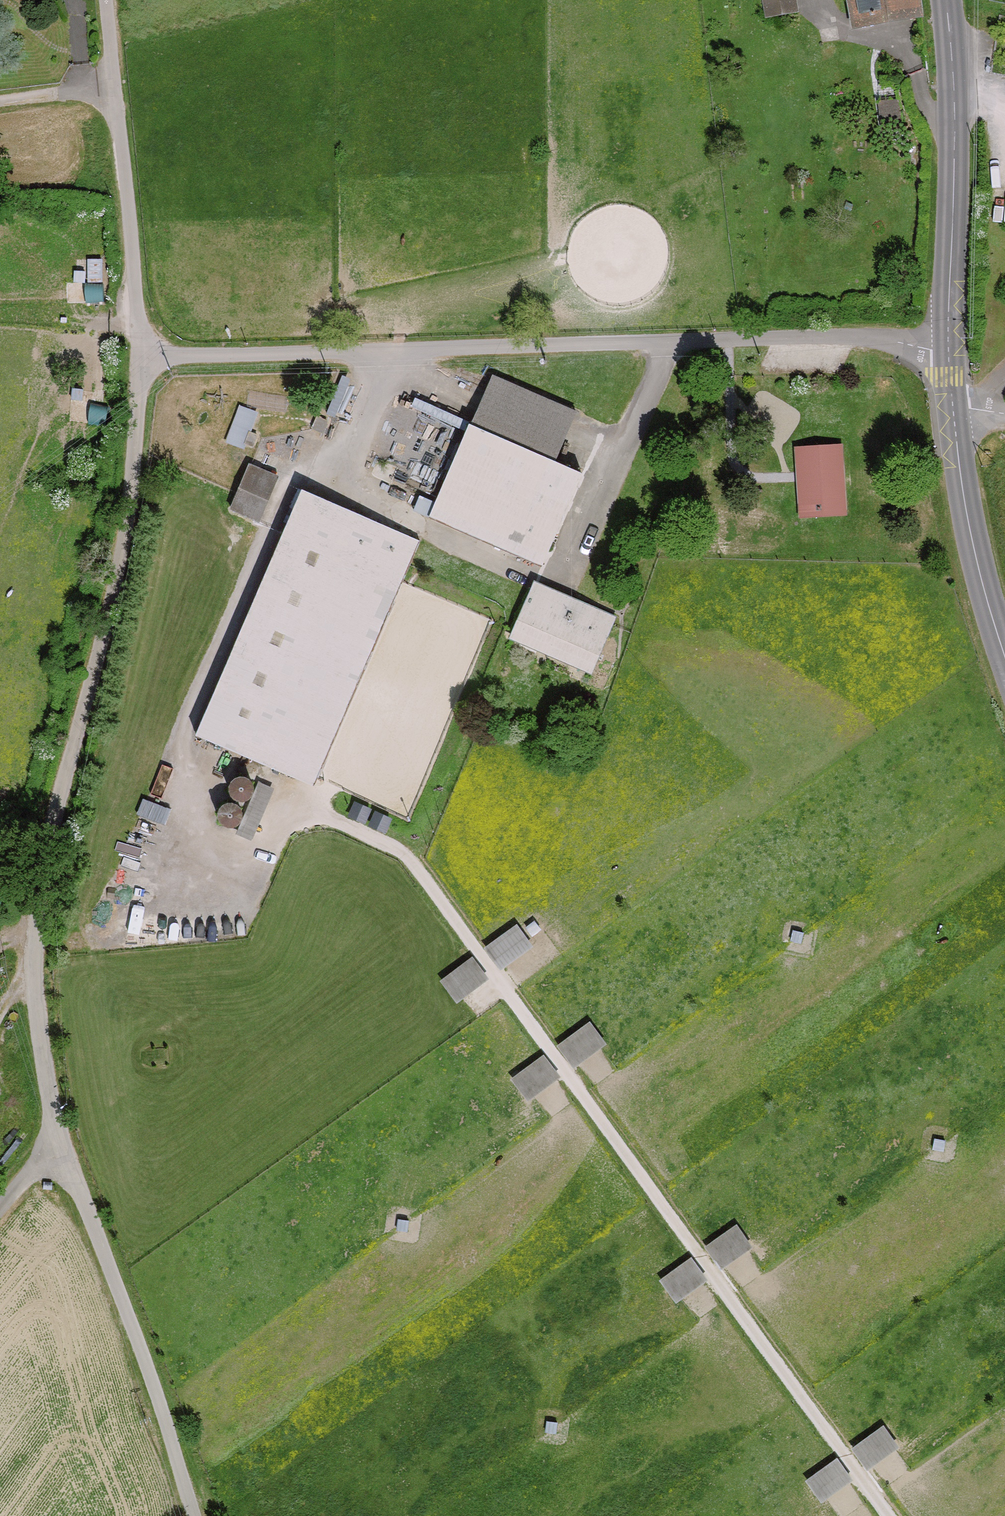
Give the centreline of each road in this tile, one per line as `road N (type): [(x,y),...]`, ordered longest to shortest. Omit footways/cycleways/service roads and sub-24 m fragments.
road 1 (residential): [(140,357),(822,336),(948,346)]
road 2 (unclassified): [(140,357),(120,563),(39,896),(36,1009),(60,1142)]
road 3 (unclassified): [(60,1142),(153,1374),(198,1515)]
road 4 (unclassified): [(105,0),(140,357)]
road 5 (secondary): [(948,346),(955,120),(945,0)]
road 6 (secondary): [(1004,656),(968,524),(953,410)]

